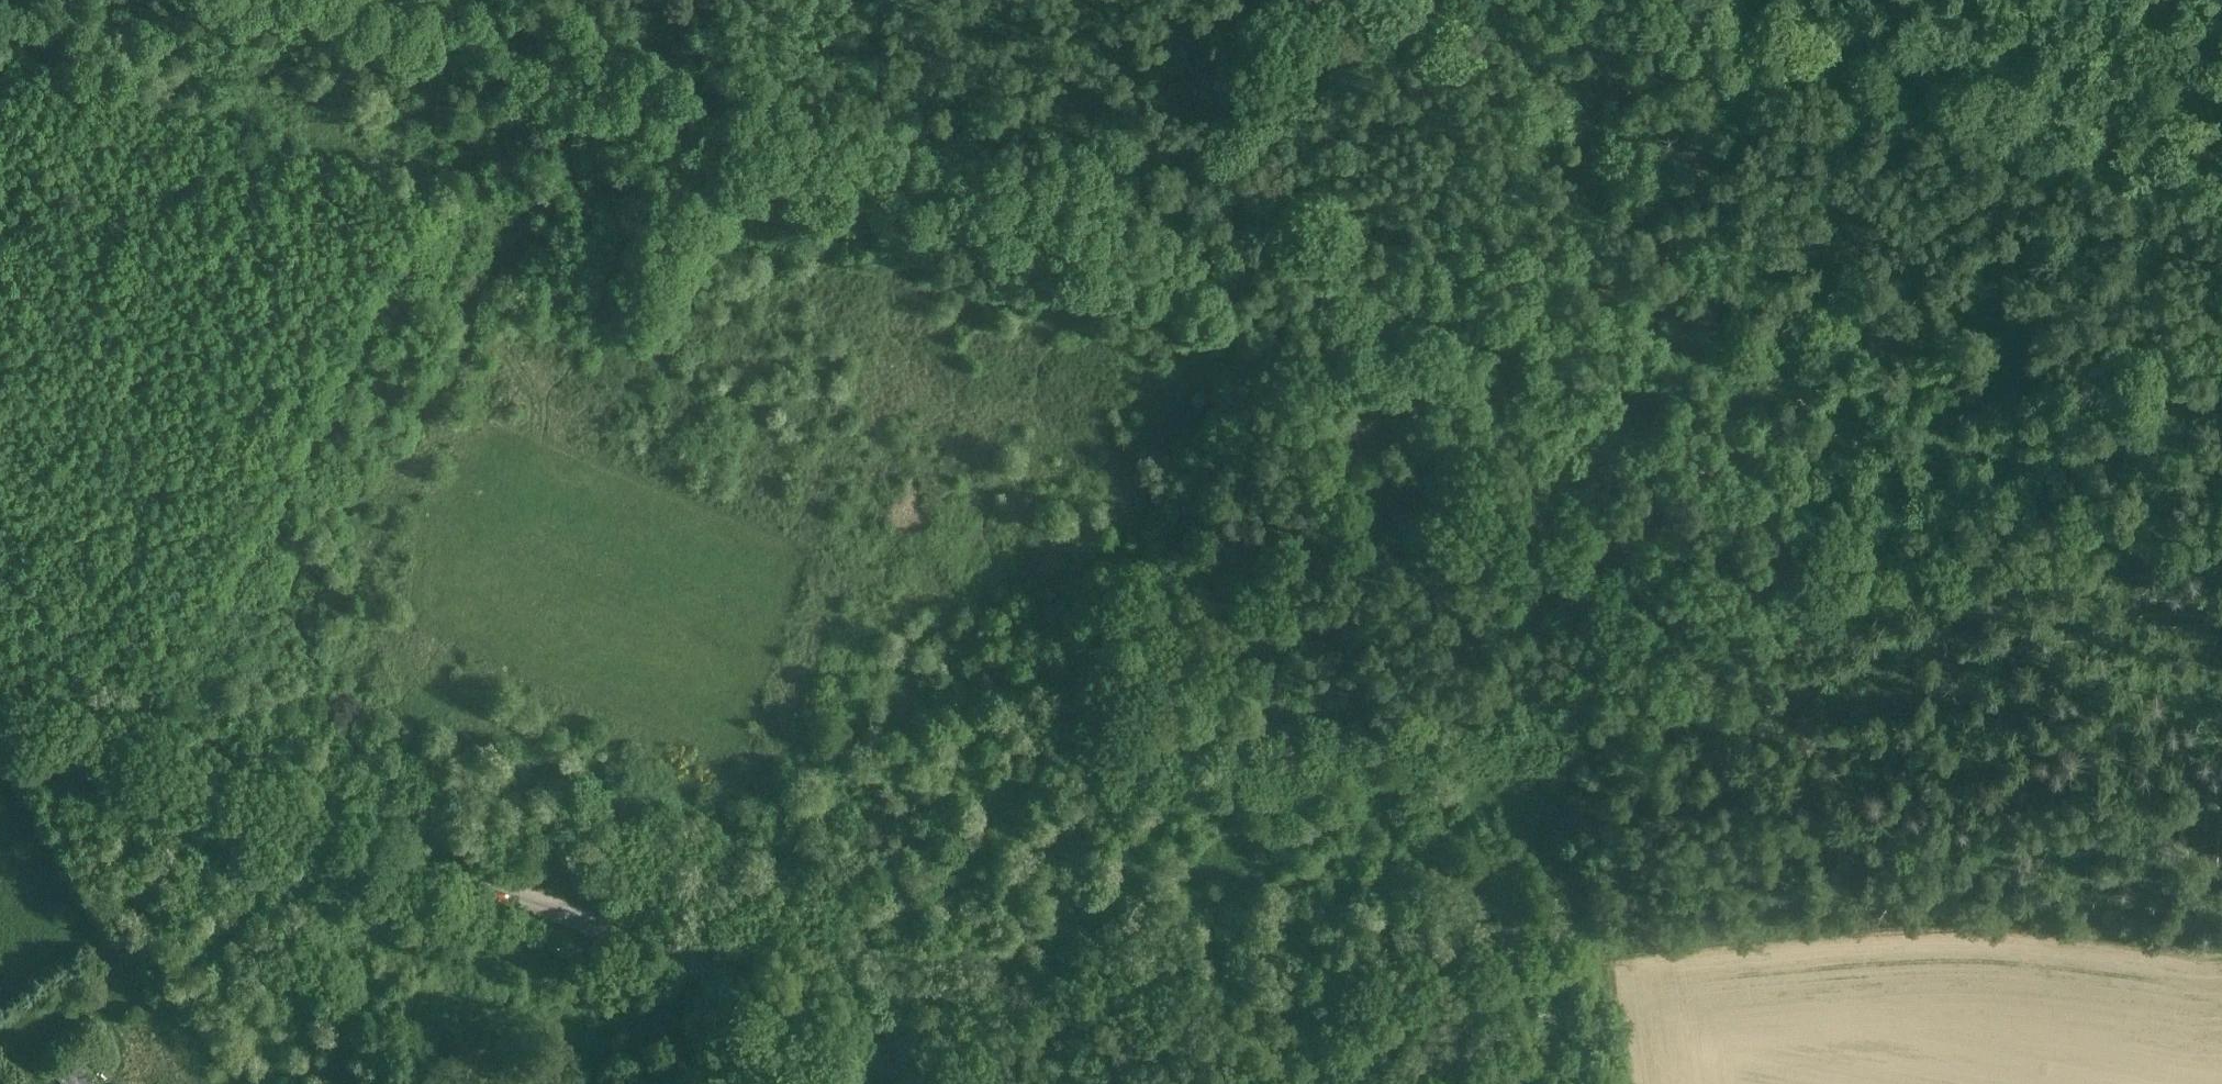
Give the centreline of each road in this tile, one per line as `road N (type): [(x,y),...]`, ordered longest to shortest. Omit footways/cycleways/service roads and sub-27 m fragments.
road 1 (unclassified): [(925,1083),(0,734)]
road 2 (track): [(1803,0),(2221,154)]
road 3 (track): [(676,284),(782,0)]

